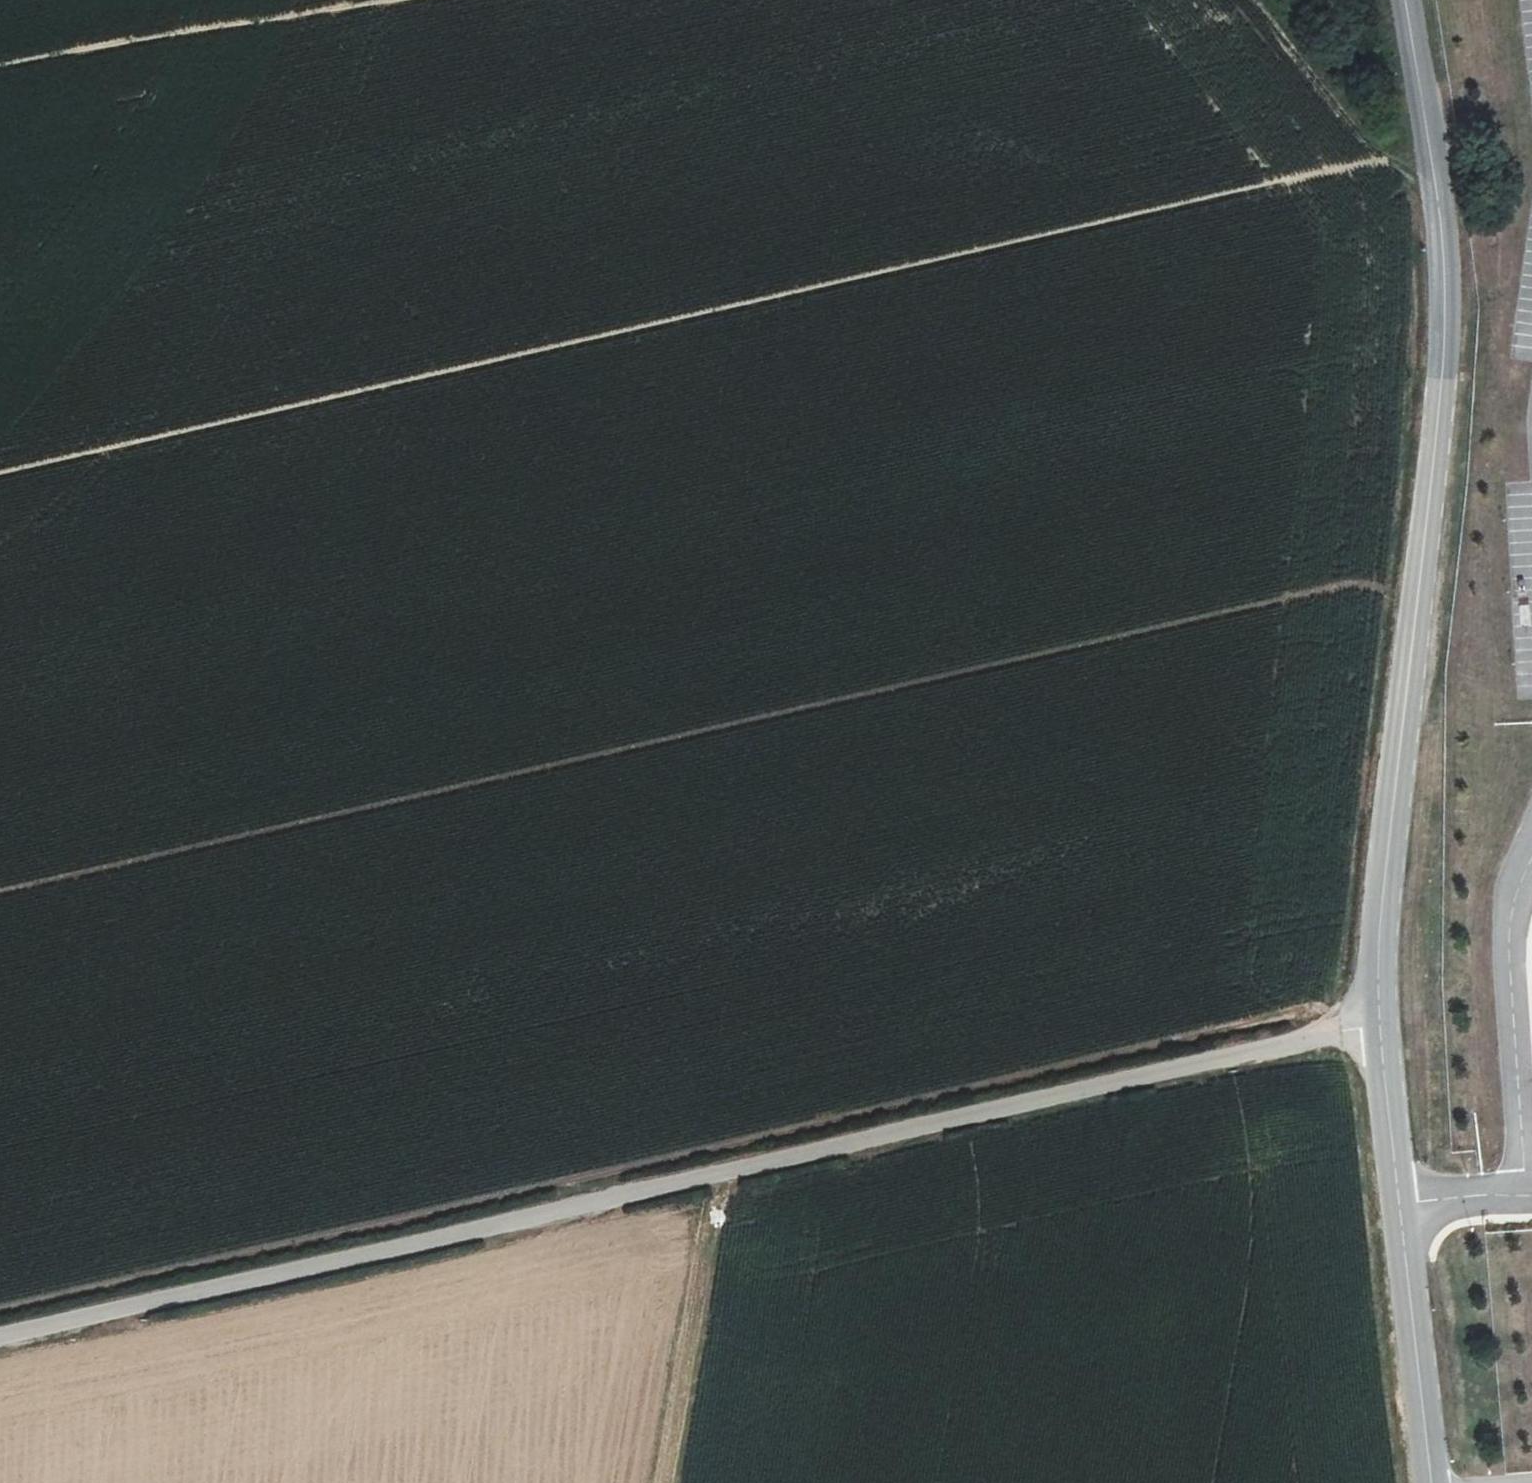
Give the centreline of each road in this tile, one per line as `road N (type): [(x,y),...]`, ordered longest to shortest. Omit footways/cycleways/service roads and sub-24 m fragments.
road 1 (unclassified): [(0,1333),(1365,1025)]
road 2 (tertiary): [(1365,1025),(1378,831),(1454,293),(1411,0)]
road 3 (tertiary): [(1421,1482),(1365,1025)]

